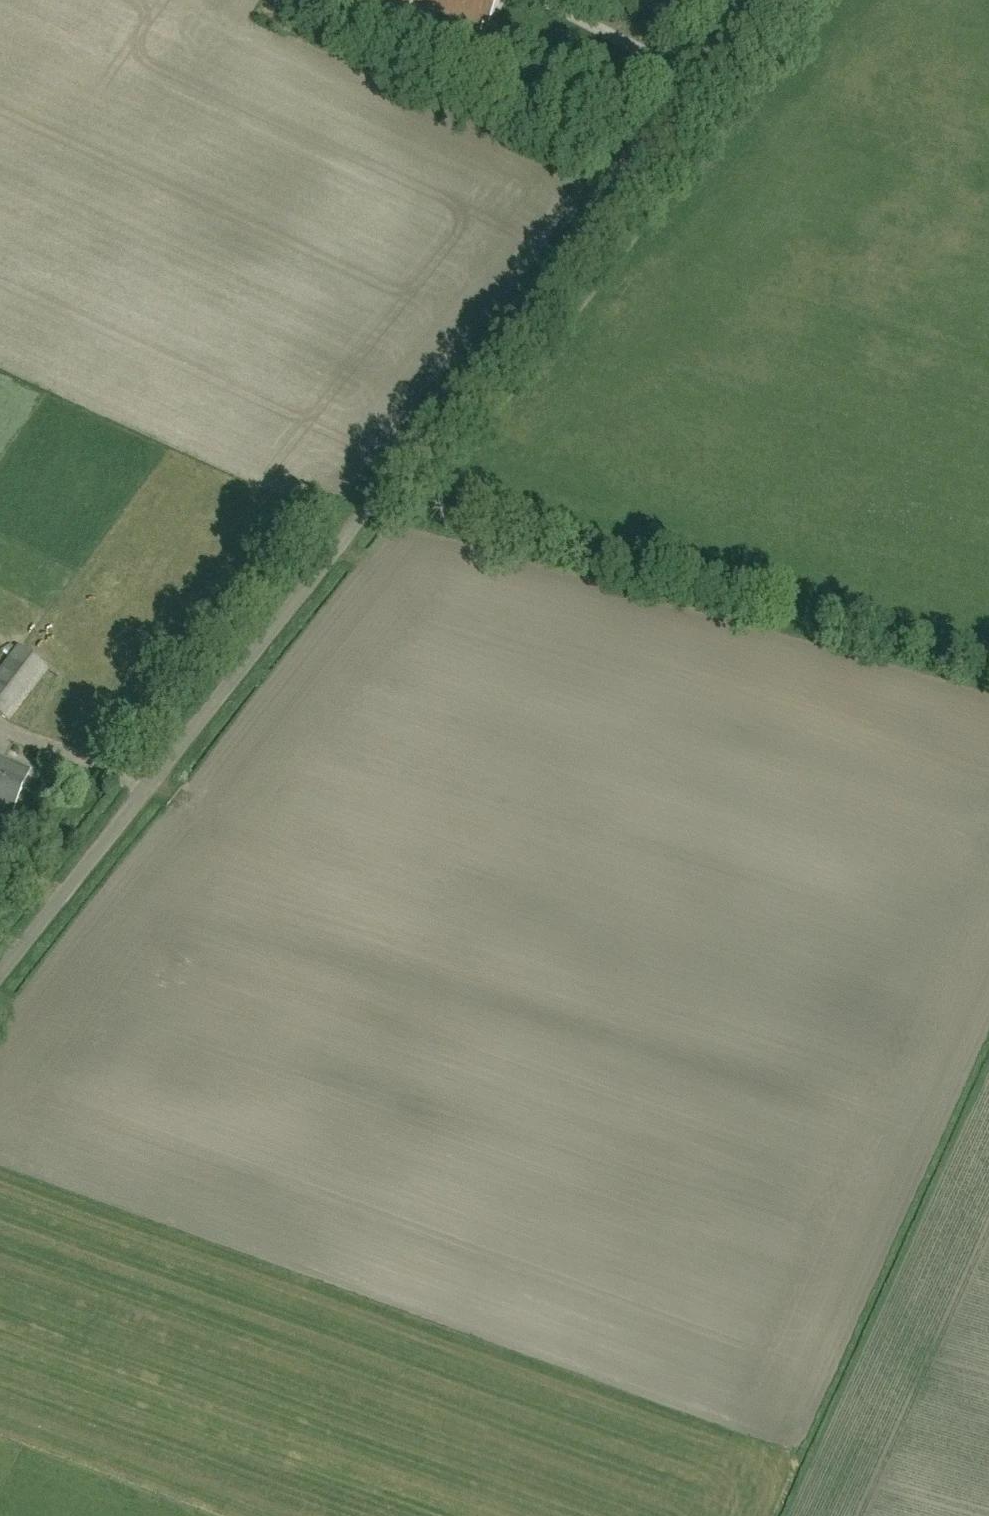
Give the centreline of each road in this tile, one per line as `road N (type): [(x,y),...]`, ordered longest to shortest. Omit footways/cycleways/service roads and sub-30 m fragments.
road 1 (unclassified): [(0,975),(768,0)]

